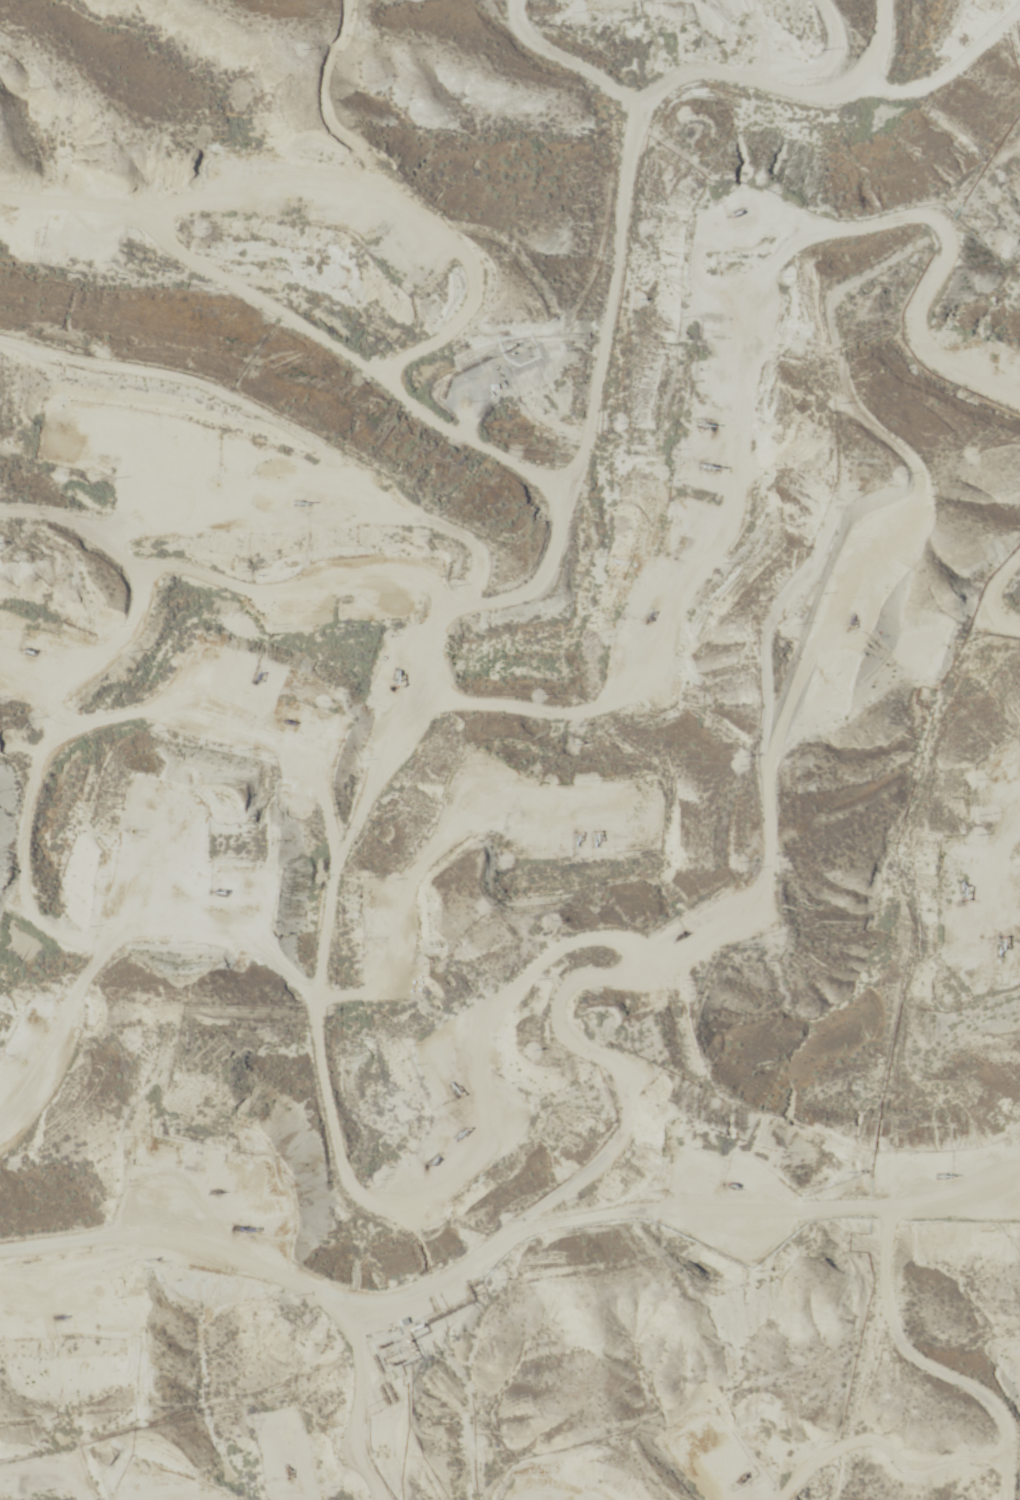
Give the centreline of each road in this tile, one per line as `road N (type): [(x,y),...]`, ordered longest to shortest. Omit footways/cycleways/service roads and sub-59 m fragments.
road 1 (residential): [(0,1263),(193,1235),(244,1247),(352,1313),(381,1313),(448,1290),(624,1145),(675,1121),(770,1130),(907,1170),(1019,1159)]

